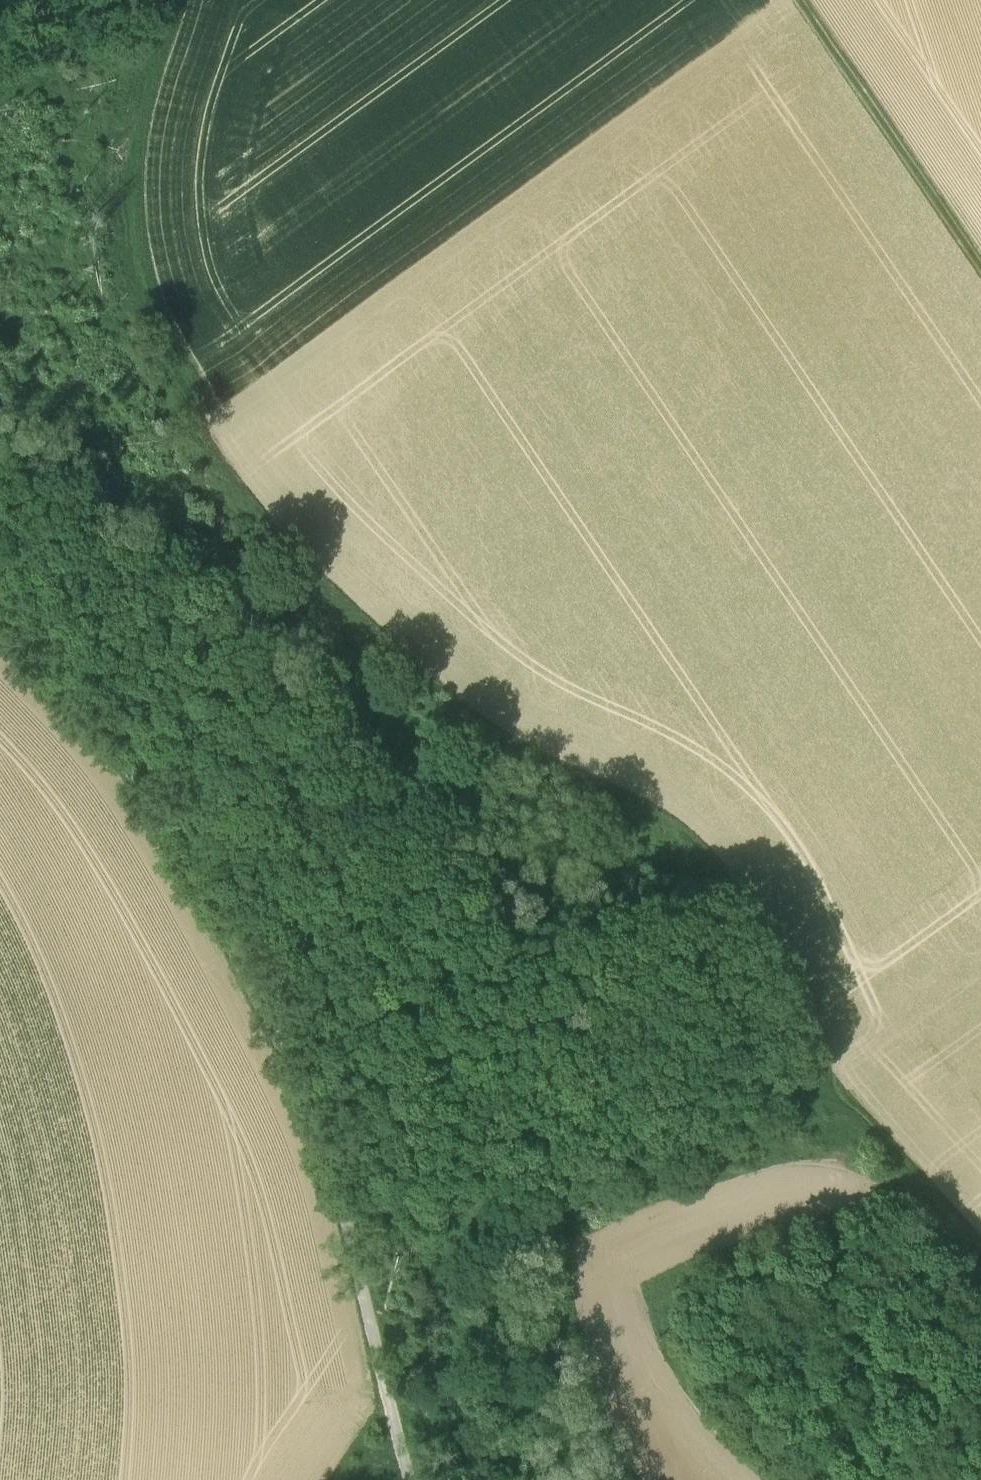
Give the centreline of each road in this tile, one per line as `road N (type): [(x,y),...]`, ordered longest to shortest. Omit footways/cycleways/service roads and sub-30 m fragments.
road 1 (track): [(980,1248),(836,1090),(747,892),(703,837),(664,808),(463,701),(243,478),(154,351),(132,293),(118,173),(140,29)]
road 2 (track): [(0,626),(142,780),(330,1145),(404,1479)]
road 3 (track): [(980,274),(798,0)]

